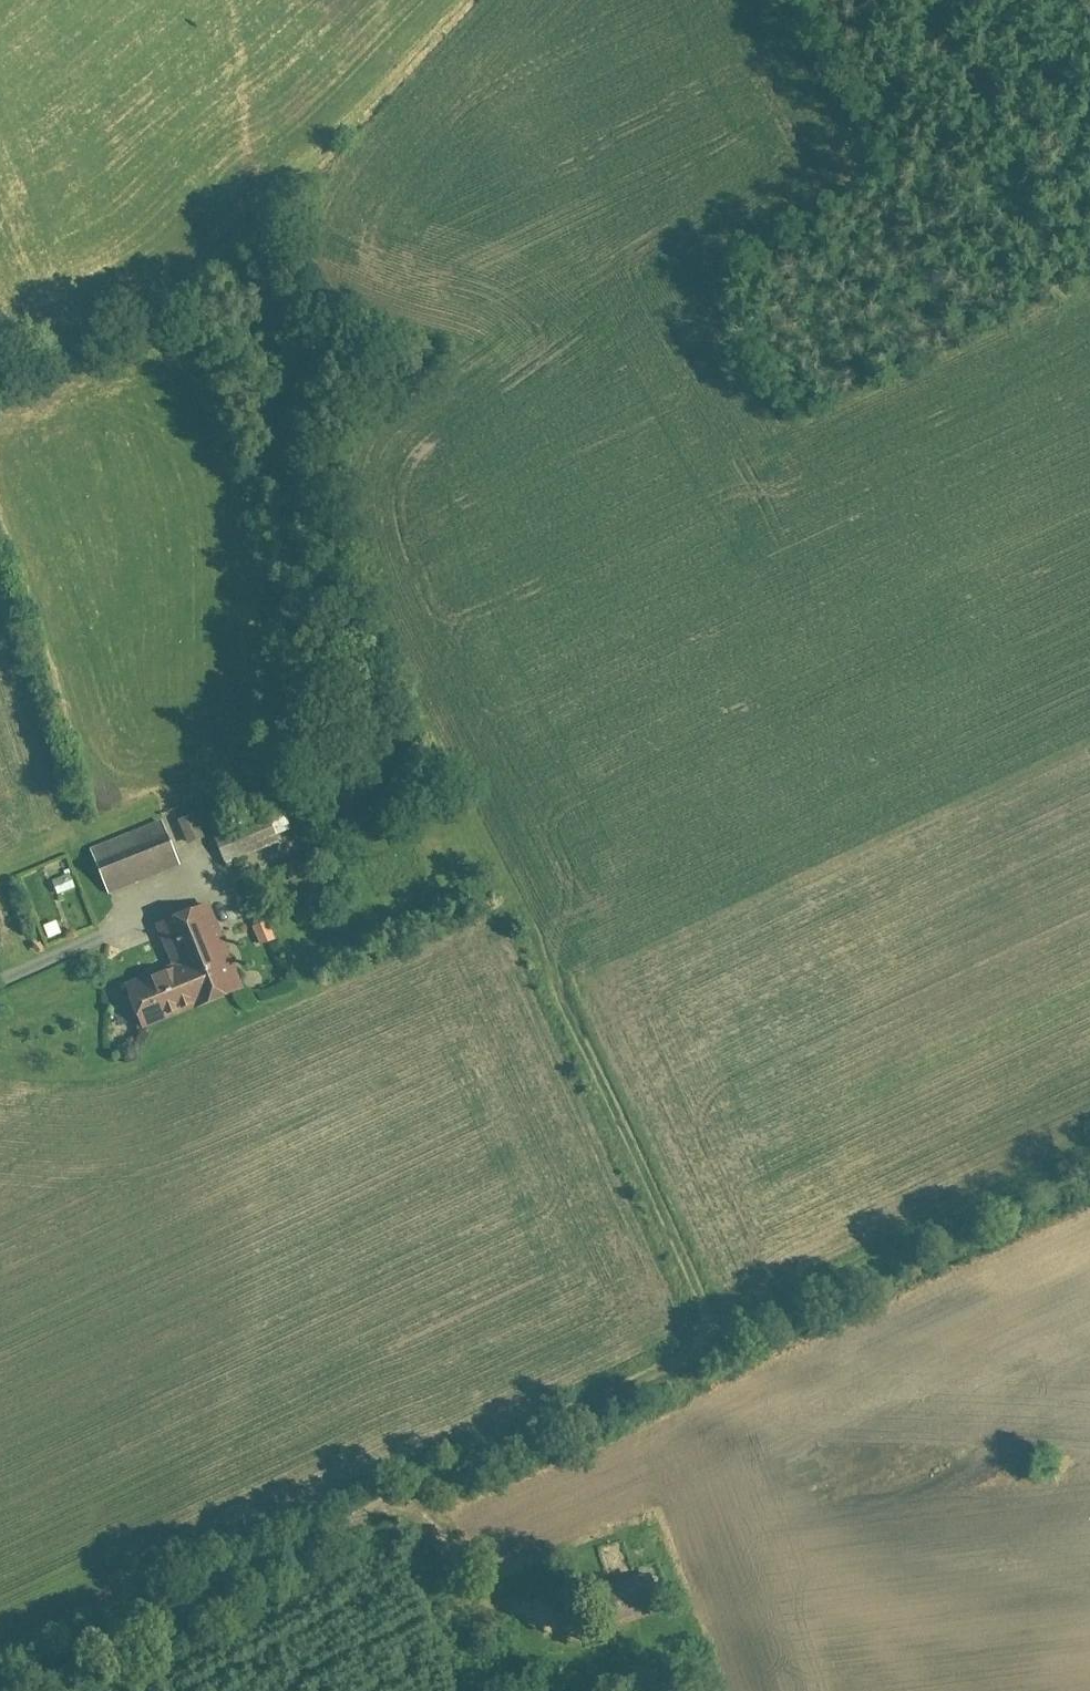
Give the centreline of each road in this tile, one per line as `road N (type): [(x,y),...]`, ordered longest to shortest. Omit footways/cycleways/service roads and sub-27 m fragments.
road 1 (track): [(0,1689),(397,1514),(699,1357),(718,1320),(582,974)]
road 2 (track): [(476,1690),(424,1543),(397,1514)]
road 3 (track): [(0,984),(166,902)]

